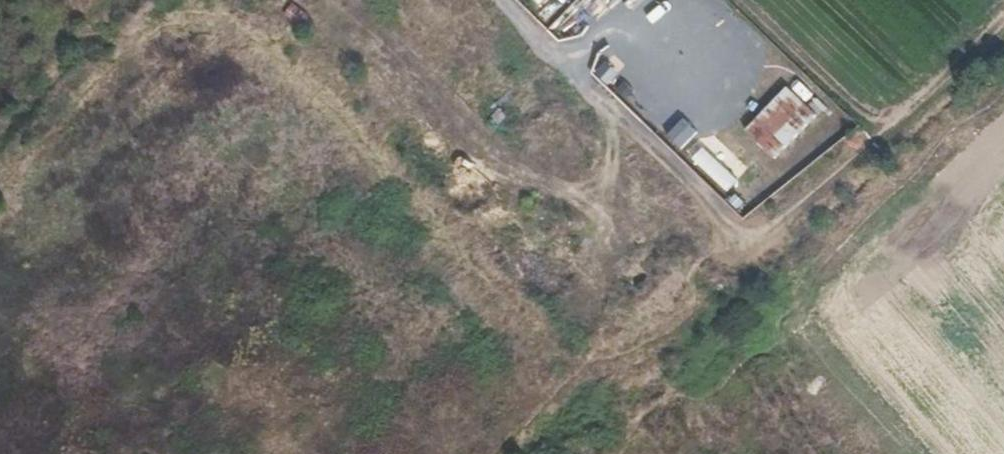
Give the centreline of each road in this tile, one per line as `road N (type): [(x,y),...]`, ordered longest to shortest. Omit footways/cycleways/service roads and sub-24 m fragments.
road 1 (track): [(1003,20),(676,358),(619,377),(547,379),(493,453)]
road 2 (track): [(494,0),(962,453)]
road 3 (track): [(676,358),(579,320),(361,91),(238,0)]
road 4 (track): [(199,0),(0,215)]

